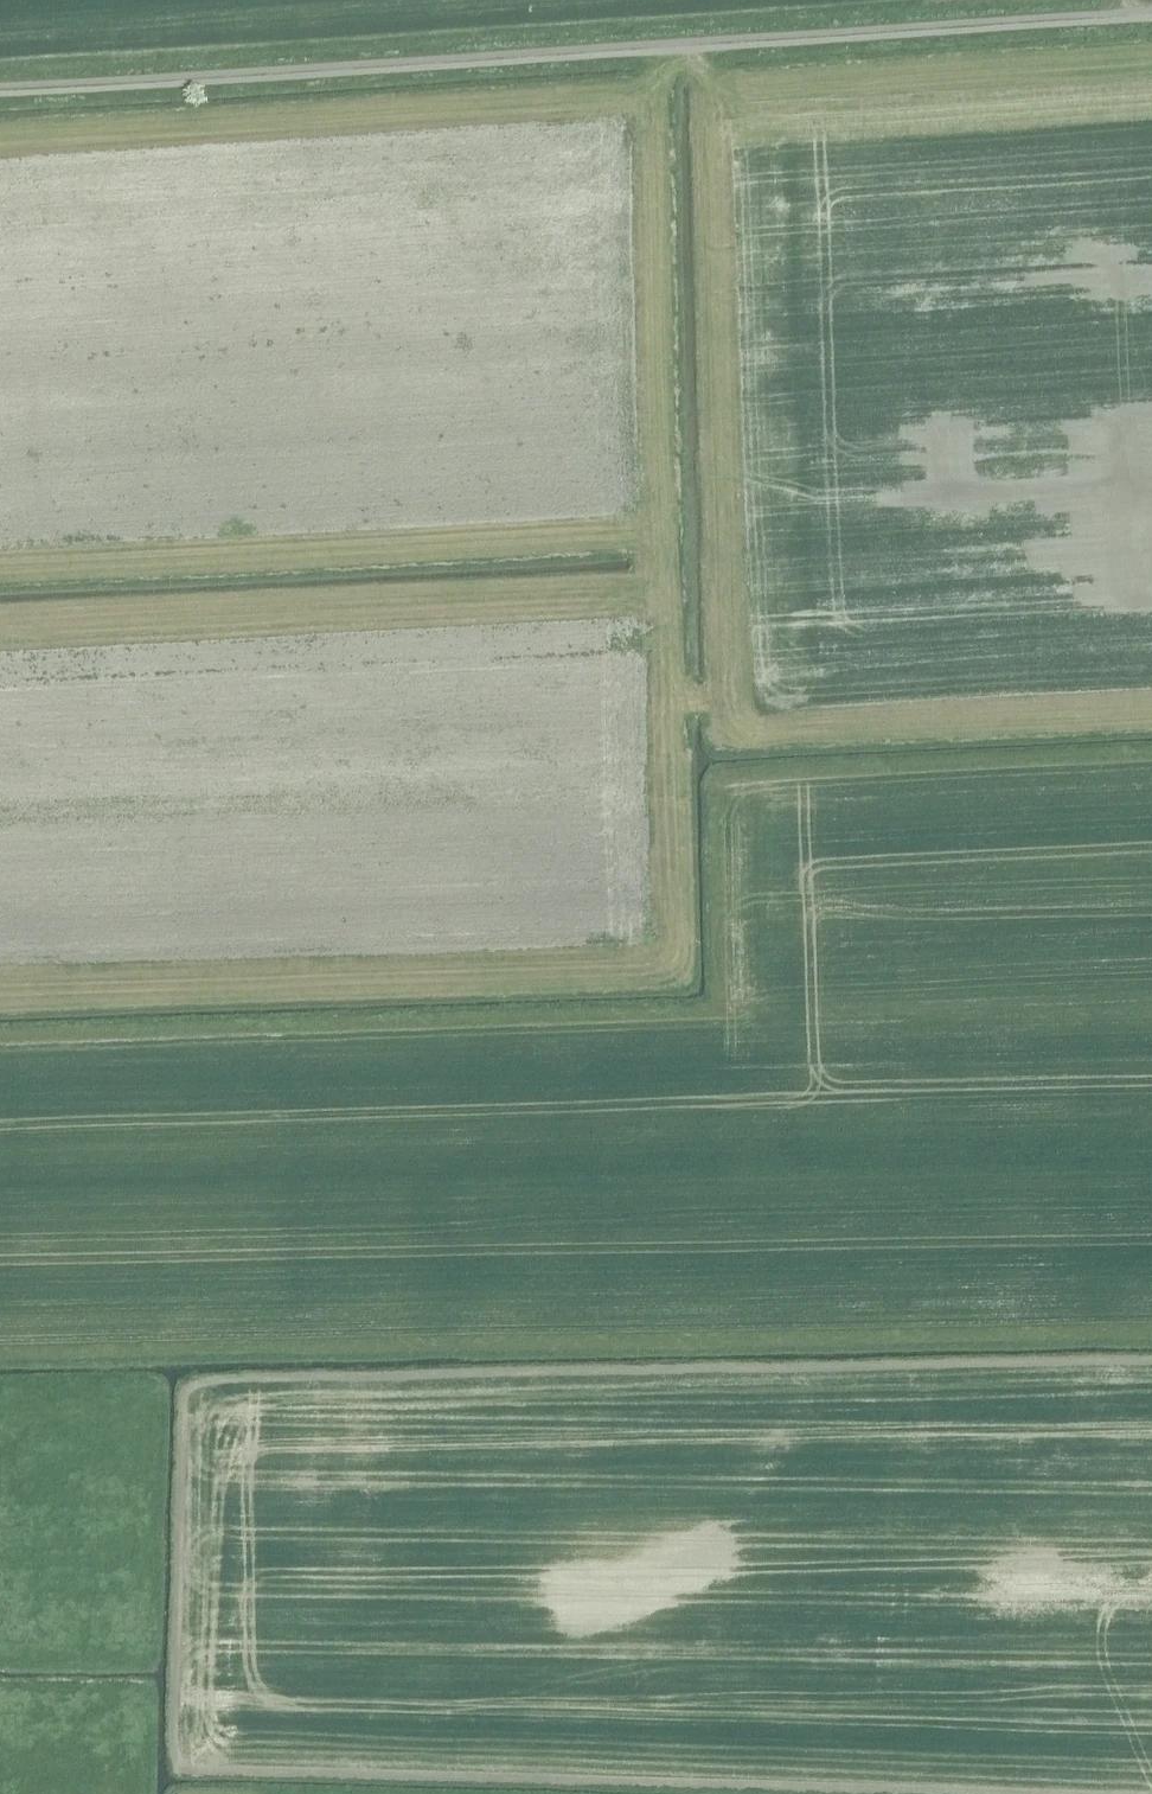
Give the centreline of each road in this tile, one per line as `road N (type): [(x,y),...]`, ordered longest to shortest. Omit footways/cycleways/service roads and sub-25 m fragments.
road 1 (track): [(0,92),(1151,11)]

